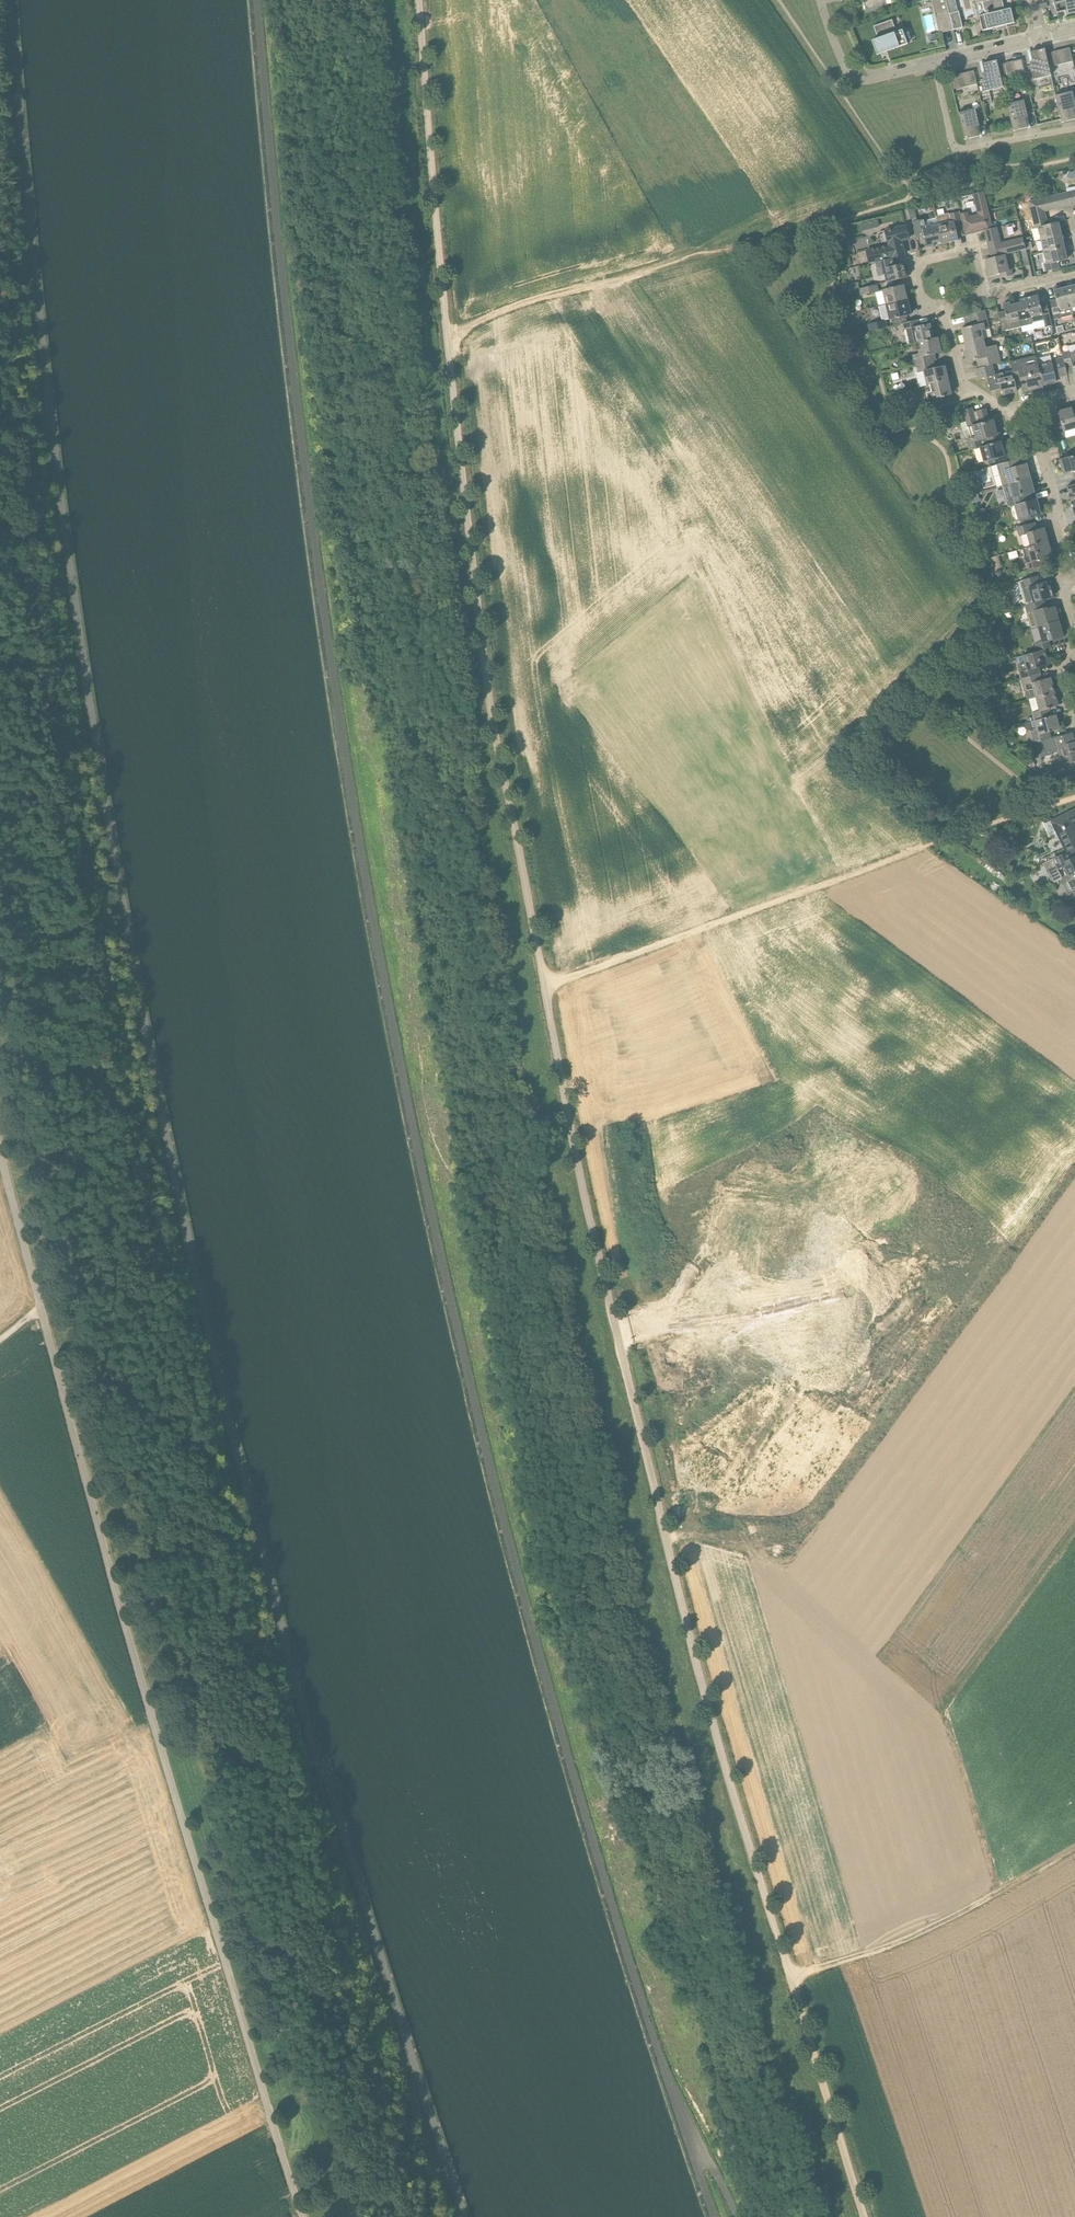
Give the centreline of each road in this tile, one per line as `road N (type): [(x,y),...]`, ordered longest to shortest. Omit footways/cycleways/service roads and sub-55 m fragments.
road 1 (unclassified): [(419,0),(453,466),(477,649),(575,1172),(710,1724),(863,2216)]
road 2 (unclassified): [(305,2216),(192,1881),(39,1311)]
road 3 (track): [(1051,806),(540,989)]
road 4 (track): [(838,220),(539,298),(444,334)]
road 5 (track): [(1074,1848),(908,1937),(787,1978)]
road 6 (residential): [(1074,130),(961,150),(951,139),(932,65)]
road 7 (residential): [(1072,577),(1038,446),(1017,435),(1013,419)]
road 8 (residential): [(818,0),(850,77),(864,82),(932,65)]
road 9 (unclassified): [(39,1311),(0,1155)]
road 10 (residential): [(936,310),(919,294),(914,262),(974,255),(984,293)]
road 11 (track): [(936,193),(1074,159)]
road 12 (residential): [(1013,419),(964,384),(936,310)]

